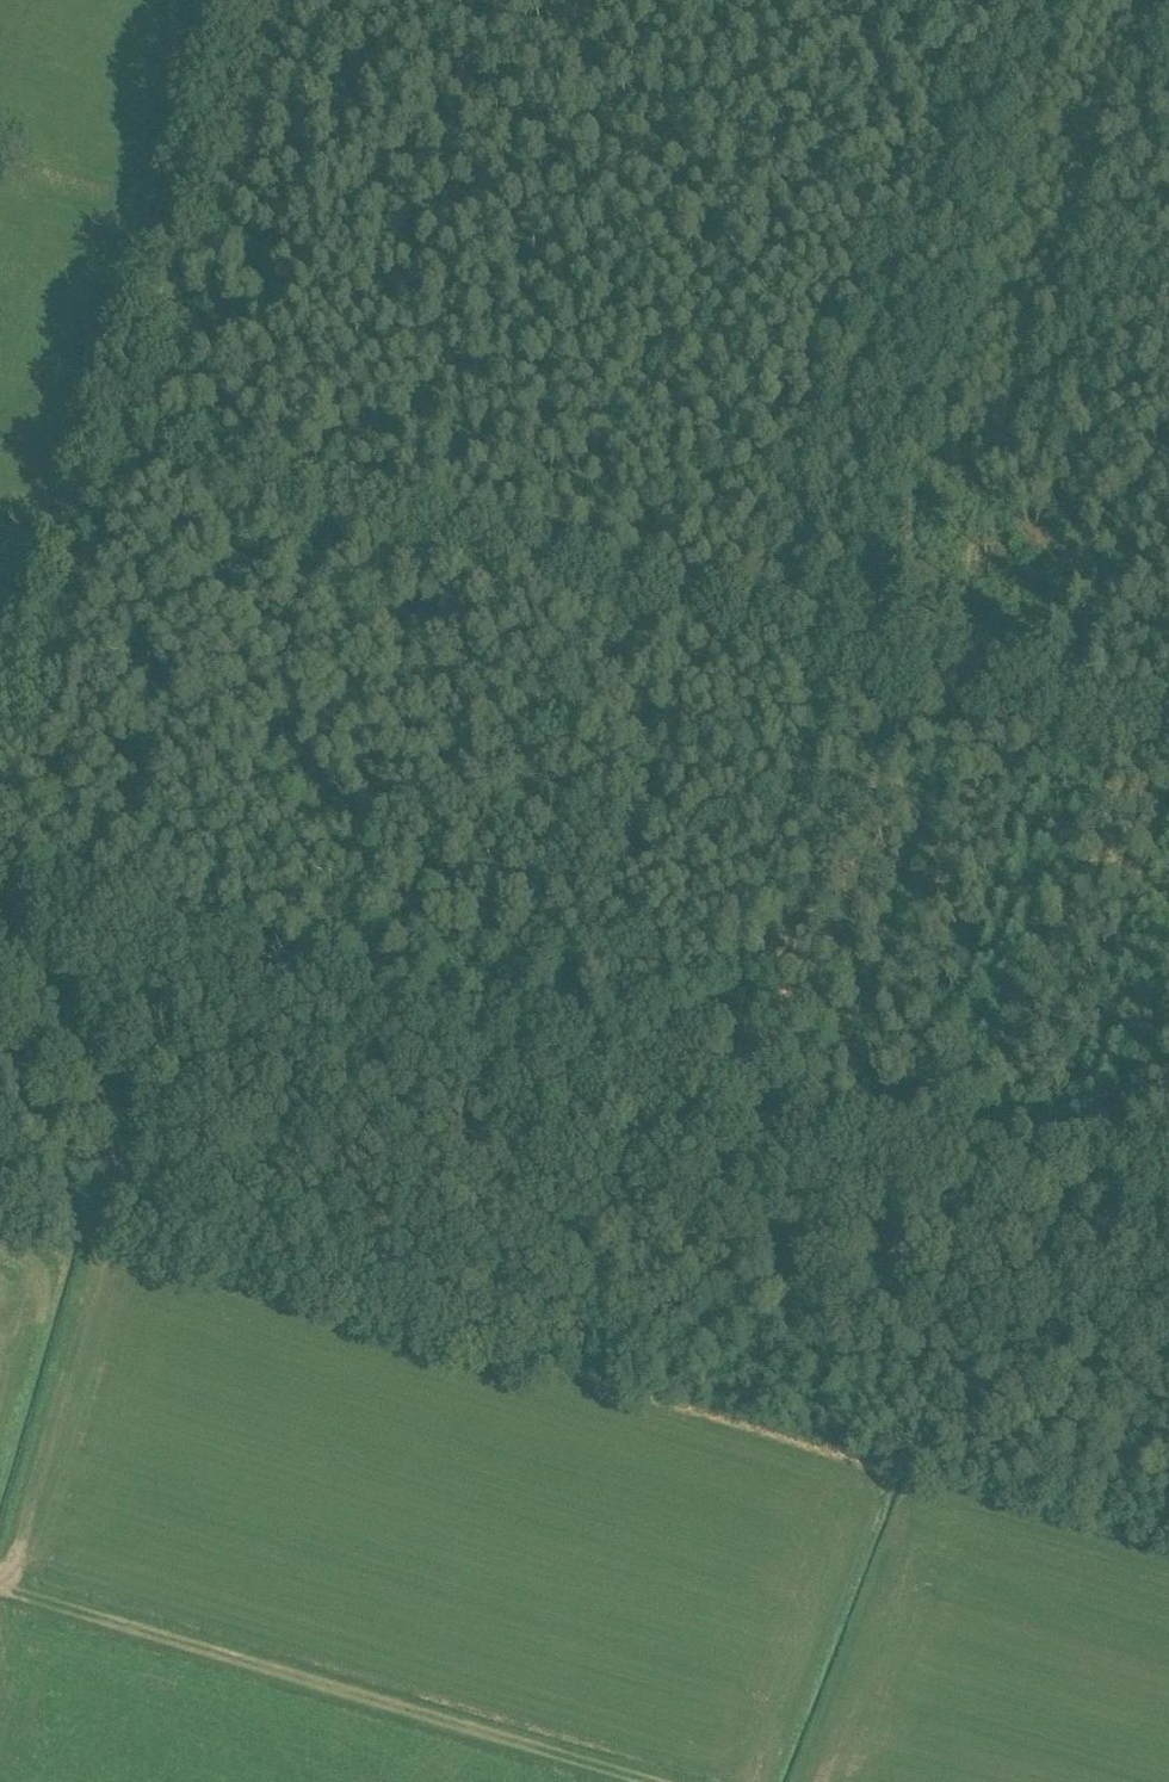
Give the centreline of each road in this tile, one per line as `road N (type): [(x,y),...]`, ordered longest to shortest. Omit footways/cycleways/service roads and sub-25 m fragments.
road 1 (track): [(1168,756),(110,456)]
road 2 (track): [(0,952),(57,1026),(106,1112),(114,1210),(1,1591)]
road 3 (track): [(640,1781),(1,1591)]
road 4 (track): [(256,0),(155,295),(110,456)]
road 5 (track): [(110,456),(0,767)]

